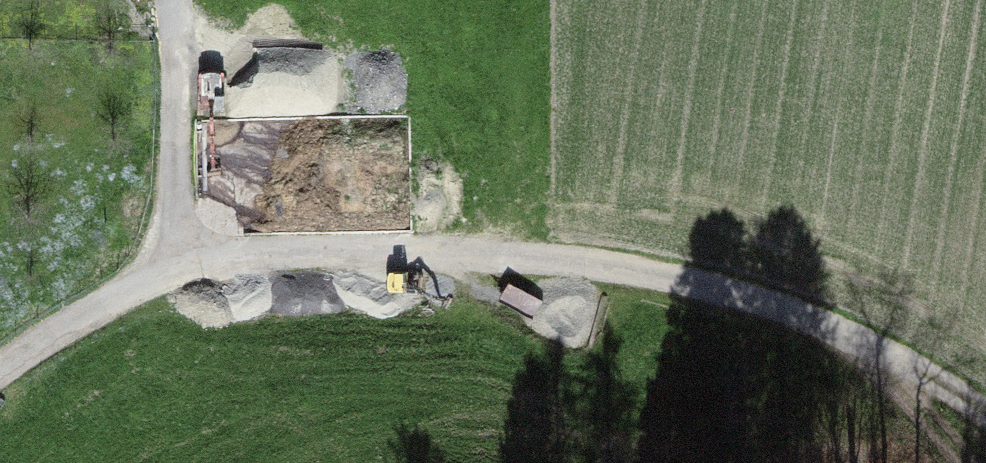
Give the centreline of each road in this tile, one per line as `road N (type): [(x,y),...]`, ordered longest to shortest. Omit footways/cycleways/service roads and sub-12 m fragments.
road 1 (track): [(189,261),(520,257),(720,288),(861,352),(965,462)]
road 2 (track): [(0,372),(189,261),(169,0)]
road 3 (track): [(861,352),(985,414)]

